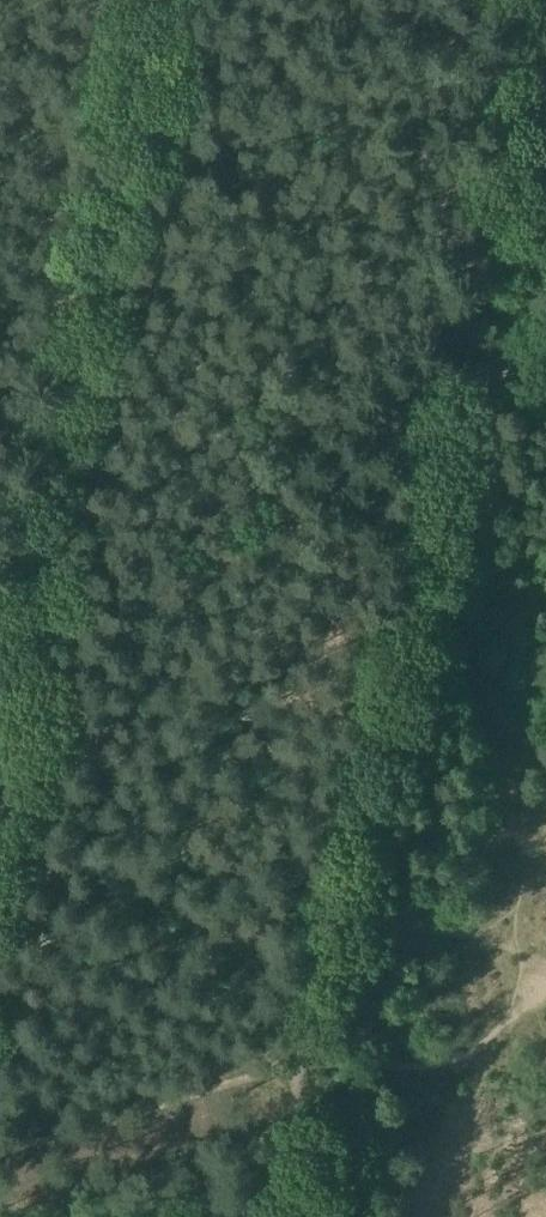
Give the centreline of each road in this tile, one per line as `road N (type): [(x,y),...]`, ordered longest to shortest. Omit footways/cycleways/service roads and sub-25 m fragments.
road 1 (track): [(447,404),(272,1216)]
road 2 (track): [(168,0),(129,155),(69,518),(29,685)]
road 3 (track): [(447,404),(29,685)]
road 4 (track): [(525,294),(545,108)]
road 5 (track): [(29,685),(0,834)]
road 6 (track): [(525,294),(495,359),(447,404)]

